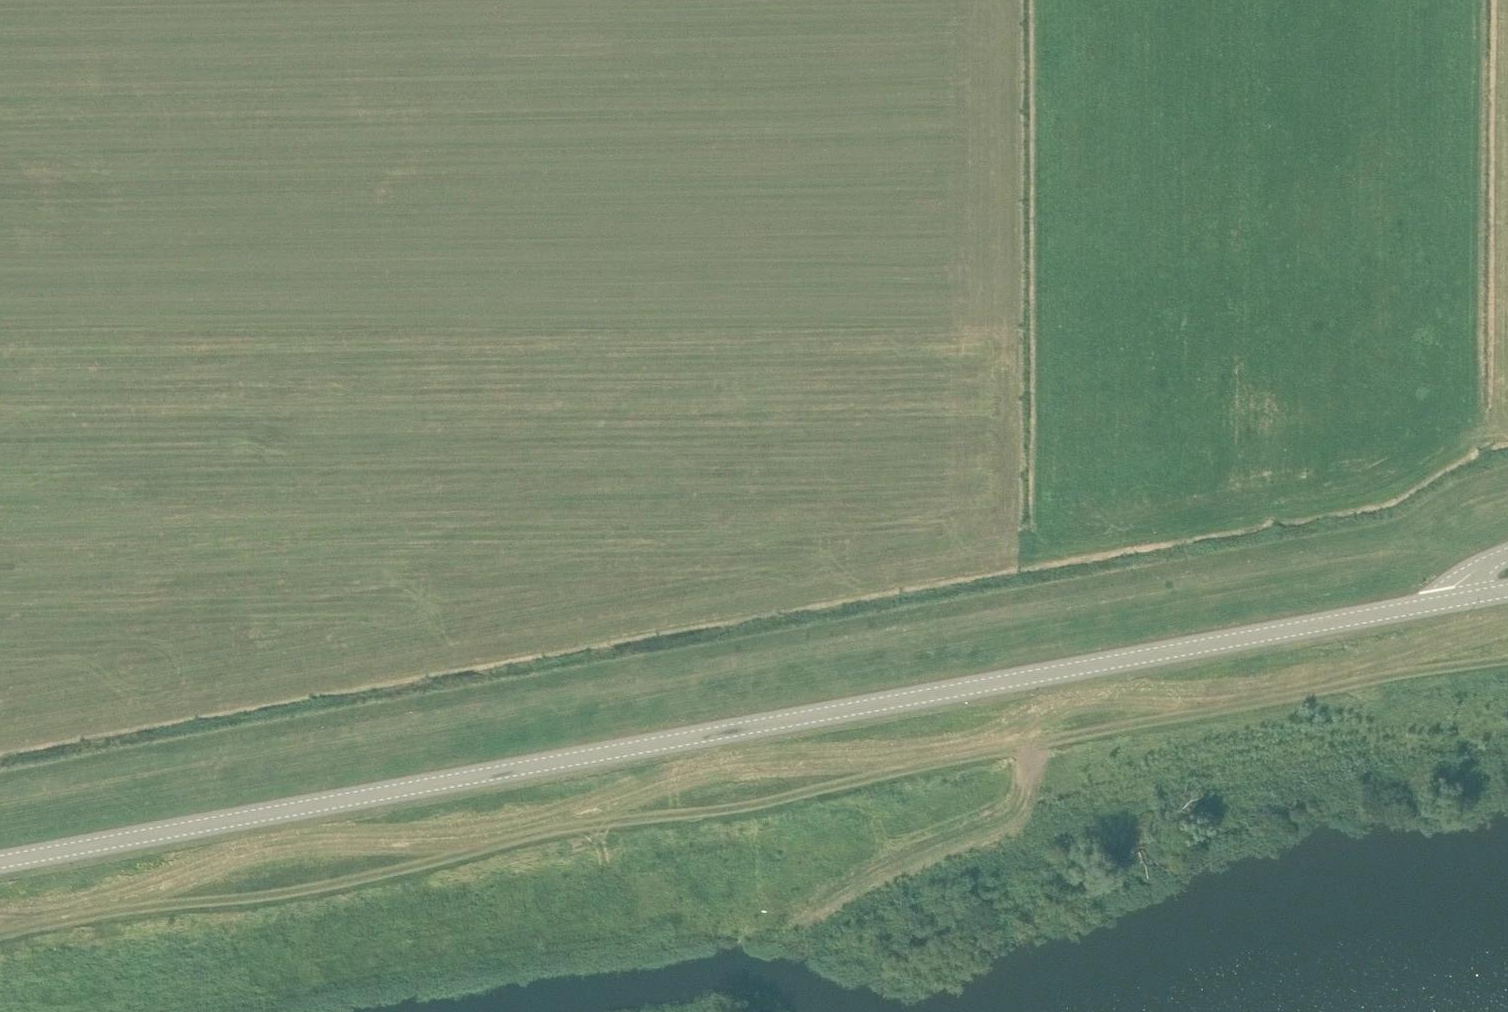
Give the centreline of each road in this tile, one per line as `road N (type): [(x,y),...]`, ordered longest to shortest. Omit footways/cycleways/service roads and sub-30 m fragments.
road 1 (unclassified): [(0,862),(1456,600)]

